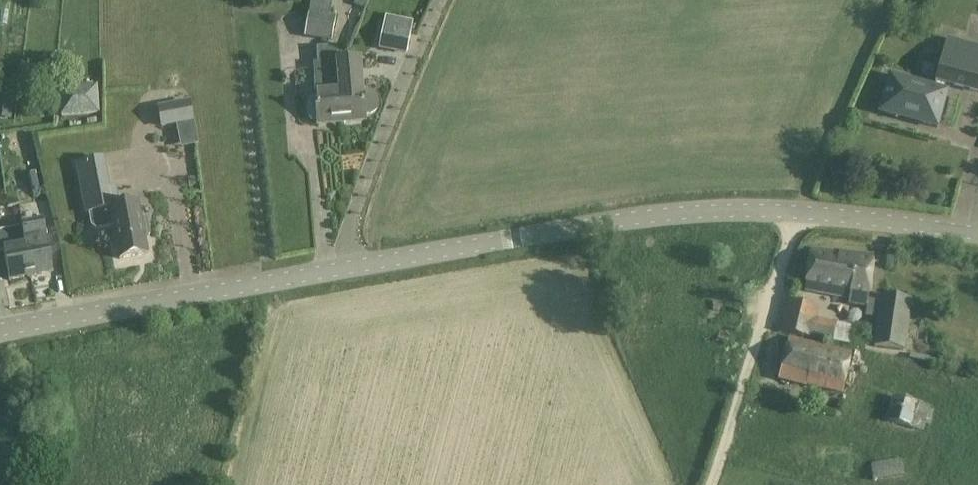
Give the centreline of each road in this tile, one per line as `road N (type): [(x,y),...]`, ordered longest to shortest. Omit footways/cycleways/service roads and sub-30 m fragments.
road 1 (unclassified): [(0,332),(658,215),(799,211),(977,233)]
road 2 (track): [(799,211),(712,484)]

